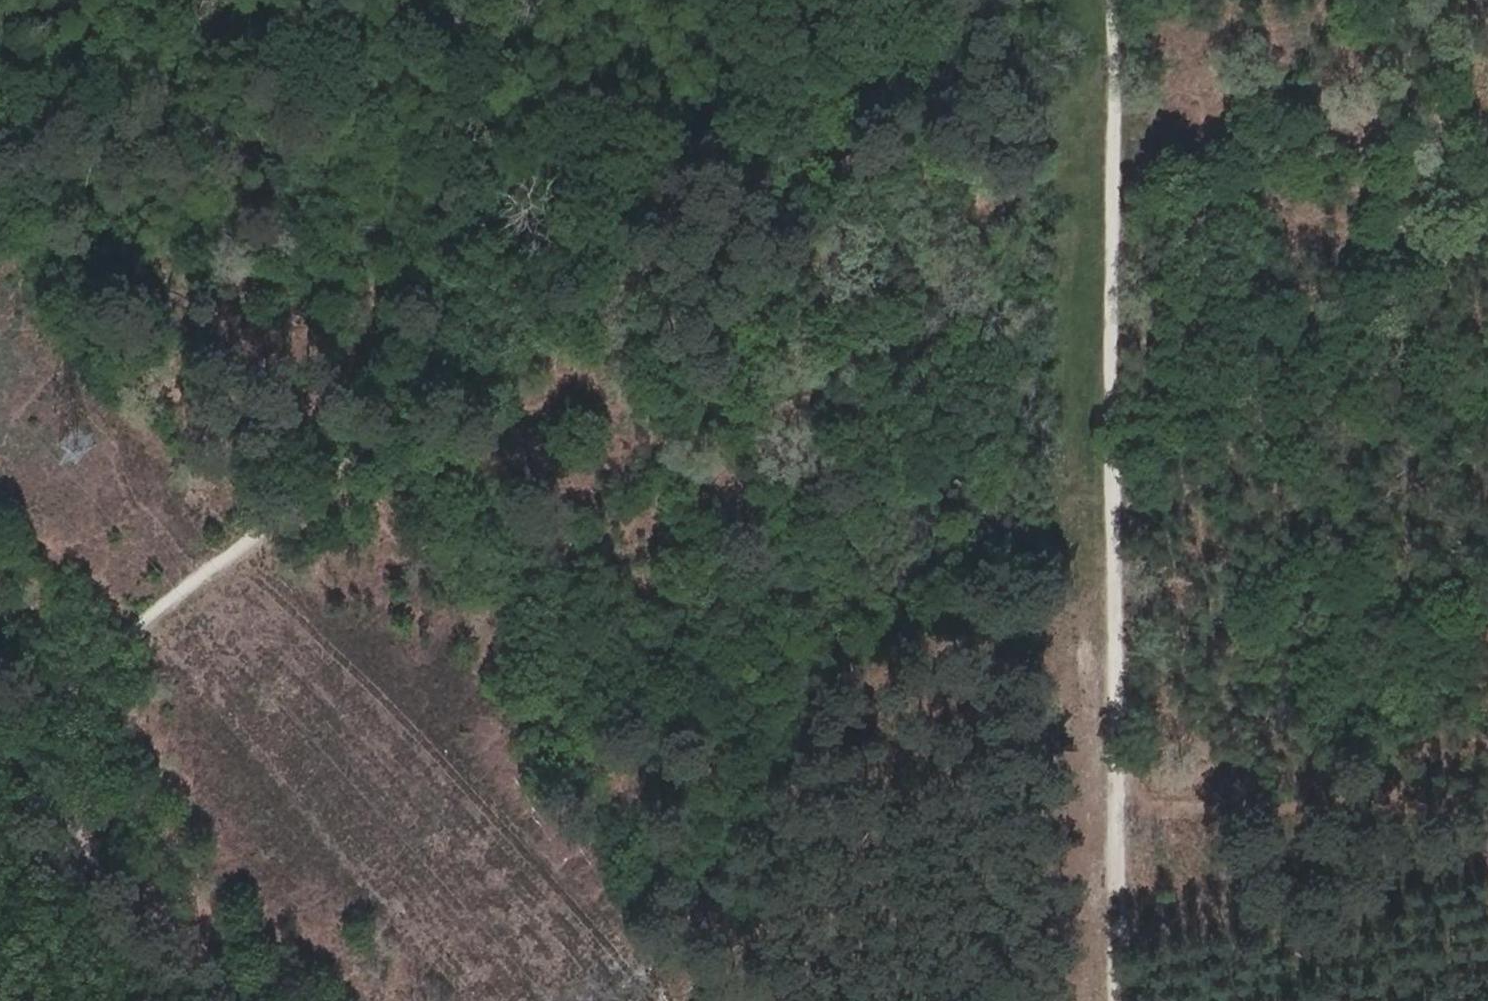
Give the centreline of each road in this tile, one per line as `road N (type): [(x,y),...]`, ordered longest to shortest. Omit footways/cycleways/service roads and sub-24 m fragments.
road 1 (track): [(1117,1000),(1111,0)]

